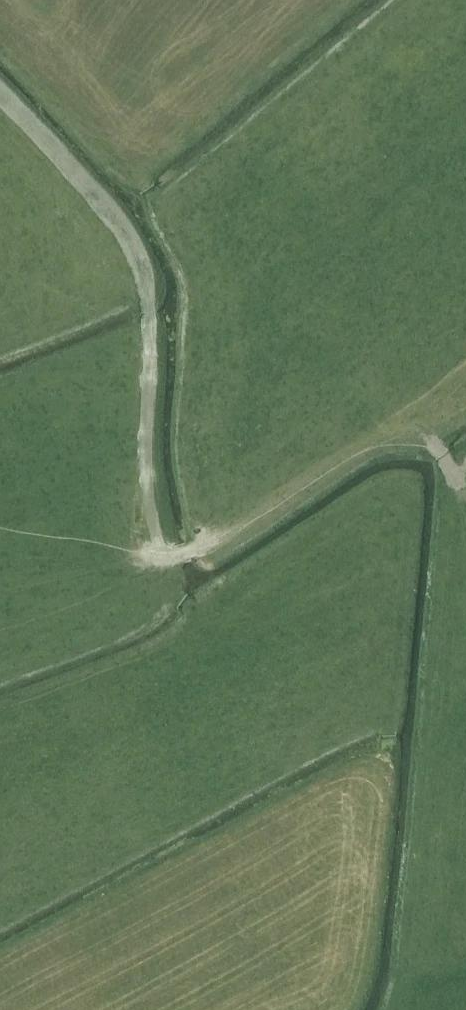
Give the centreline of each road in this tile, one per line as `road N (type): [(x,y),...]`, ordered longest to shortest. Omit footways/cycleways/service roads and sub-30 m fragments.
road 1 (track): [(403,1009),(458,480),(420,427),(375,432),(207,537),(150,558),(138,533),(147,294),(124,233),(0,102)]

